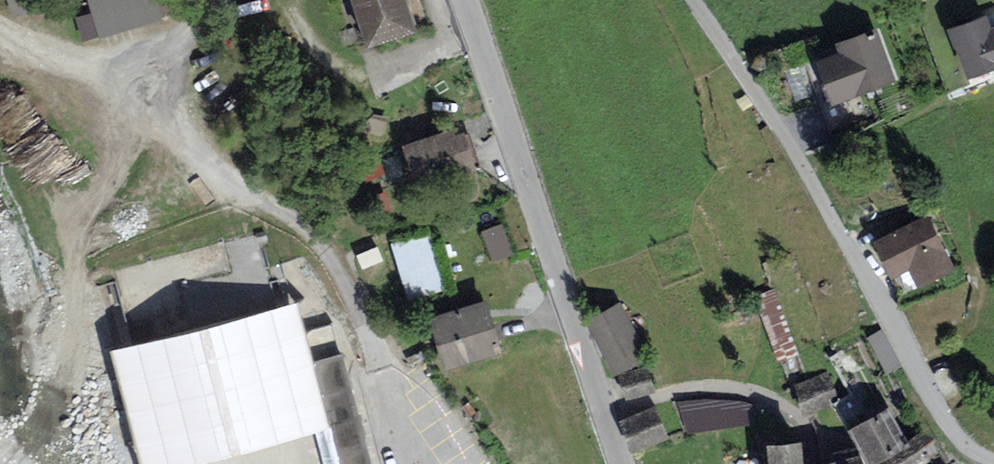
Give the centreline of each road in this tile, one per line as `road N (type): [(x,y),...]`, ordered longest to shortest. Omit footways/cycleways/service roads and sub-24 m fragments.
road 1 (tertiary): [(620,463),(468,0)]
road 2 (residential): [(692,0),(806,170),(933,409)]
road 3 (track): [(169,77),(75,60),(0,28)]

